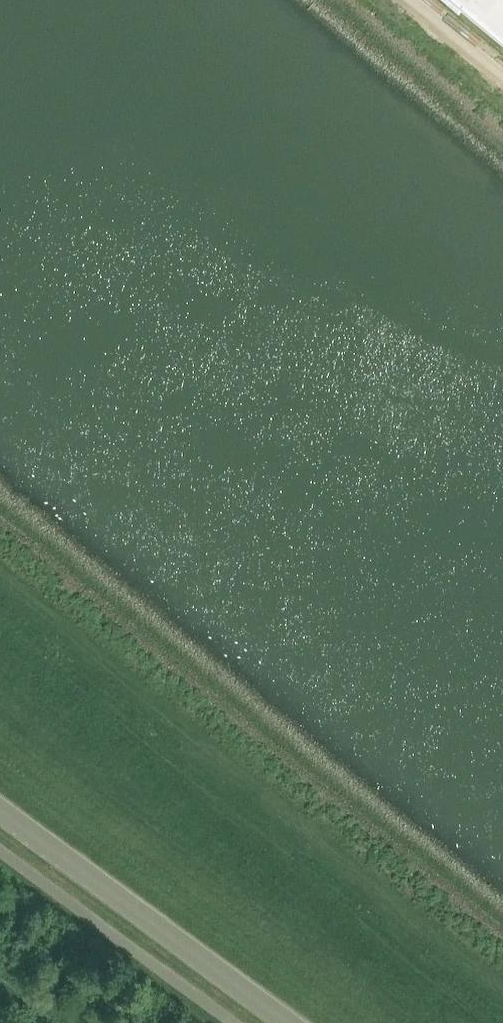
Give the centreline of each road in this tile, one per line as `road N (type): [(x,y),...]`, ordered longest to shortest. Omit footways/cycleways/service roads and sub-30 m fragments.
road 1 (unclassified): [(288,1022),(0,811)]

